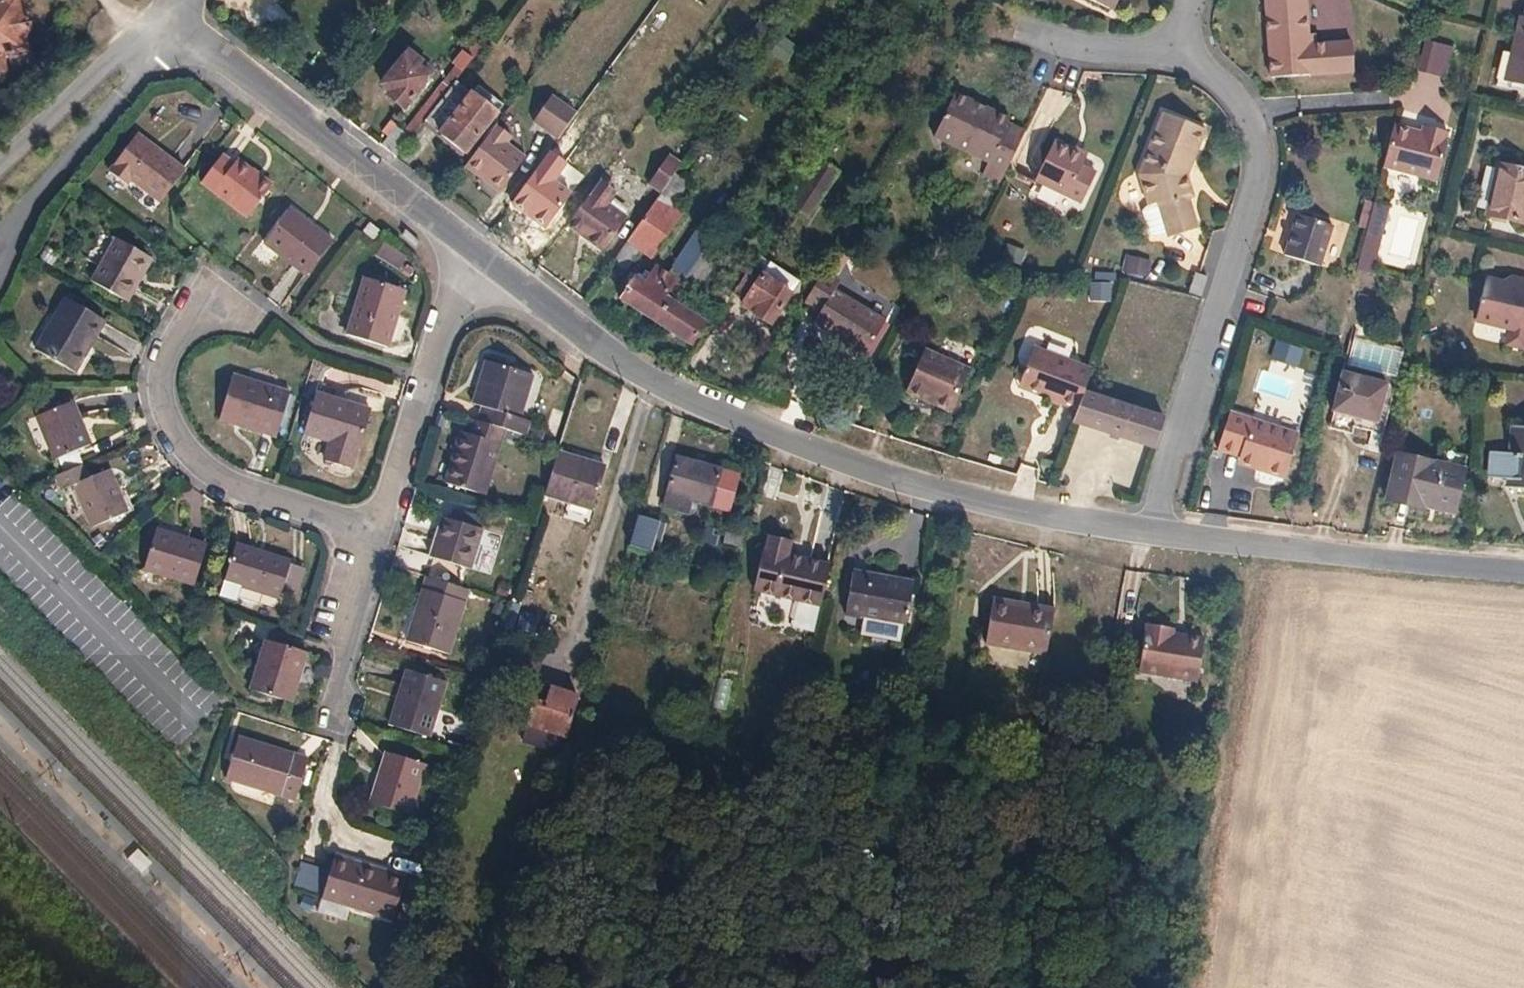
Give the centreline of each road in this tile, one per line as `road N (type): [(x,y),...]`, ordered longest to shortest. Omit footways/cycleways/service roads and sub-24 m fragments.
road 1 (residential): [(470,249),(650,383),(924,490),(1156,532)]
road 2 (residential): [(1156,532),(1256,199),(1261,160),(1252,114),(1180,36),(1197,0)]
road 3 (residential): [(470,249),(377,534),(330,727)]
road 4 (residential): [(1156,532),(1523,569)]
road 5 (residential): [(180,34),(470,249)]
road 6 (residential): [(0,256),(180,34)]
road 7 (residential): [(164,17),(0,170)]

